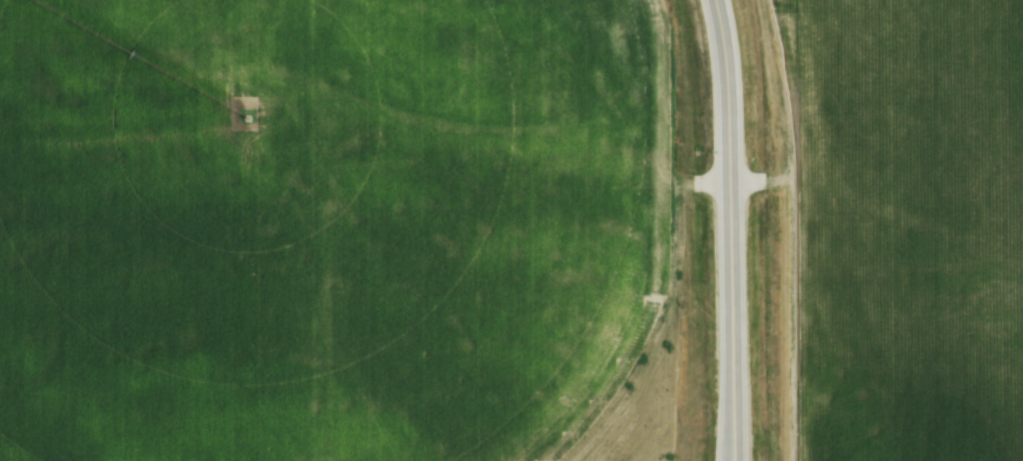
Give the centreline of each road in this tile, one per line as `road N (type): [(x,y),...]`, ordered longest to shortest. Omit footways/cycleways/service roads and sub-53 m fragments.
road 1 (secondary): [(714,0),(725,73),(732,458)]

